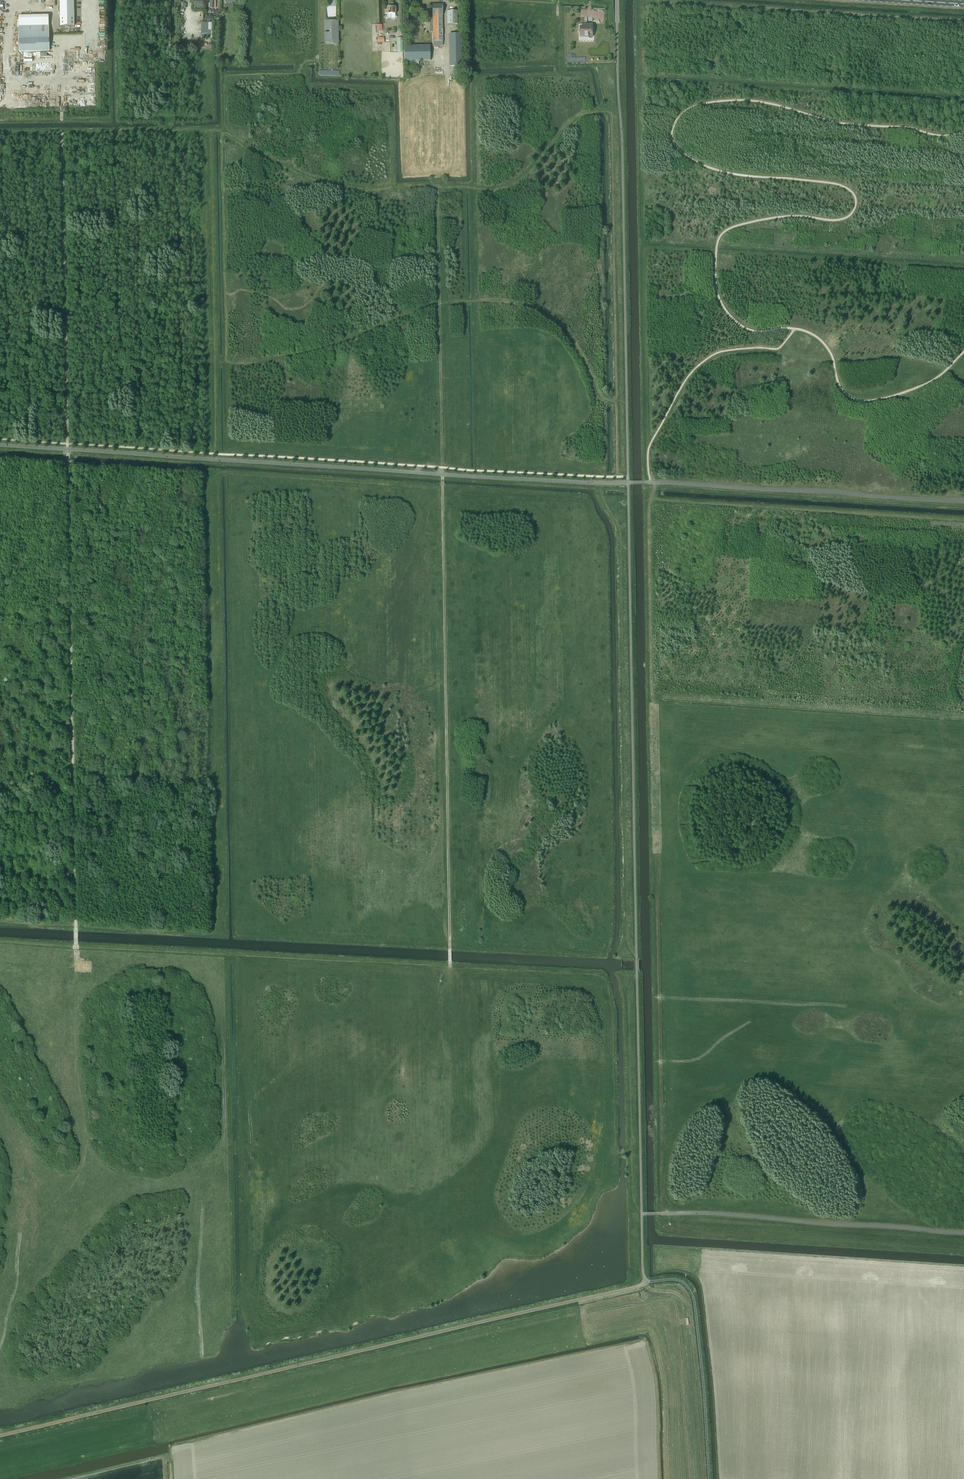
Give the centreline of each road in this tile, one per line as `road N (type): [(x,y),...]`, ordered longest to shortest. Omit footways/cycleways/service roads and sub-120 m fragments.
road 1 (track): [(450,967),(437,187)]
road 2 (track): [(640,1153),(614,1149),(602,976),(76,947)]
road 3 (track): [(963,717),(656,696),(650,483)]
road 4 (track): [(656,696),(661,1213)]
road 5 (track): [(636,958),(625,522),(600,483)]
road 6 (track): [(67,461),(76,926)]
road 7 (track): [(76,947),(67,1049),(89,1177),(85,1201),(24,1276),(0,1335)]
road 8 (track): [(963,268),(644,247)]
road 9 (track): [(963,1250),(663,1230),(661,1213)]
road 10 (track): [(963,506),(650,483)]
road 11 (track): [(62,131),(67,443)]
road 12 (track): [(642,1214),(635,1214),(637,973)]
road 13 (track): [(643,1284),(688,1305),(704,1478)]
road 14 (track): [(89,1177),(228,1181)]

